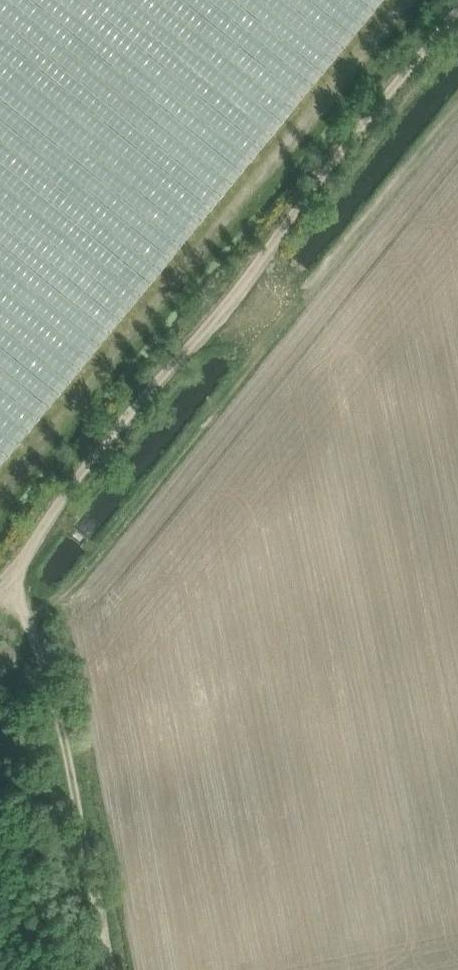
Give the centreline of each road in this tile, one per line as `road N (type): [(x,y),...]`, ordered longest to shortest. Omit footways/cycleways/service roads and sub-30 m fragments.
road 1 (track): [(0,582),(457,20)]
road 2 (track): [(37,621),(72,595),(457,105)]
road 3 (track): [(110,969),(37,621),(0,583)]

